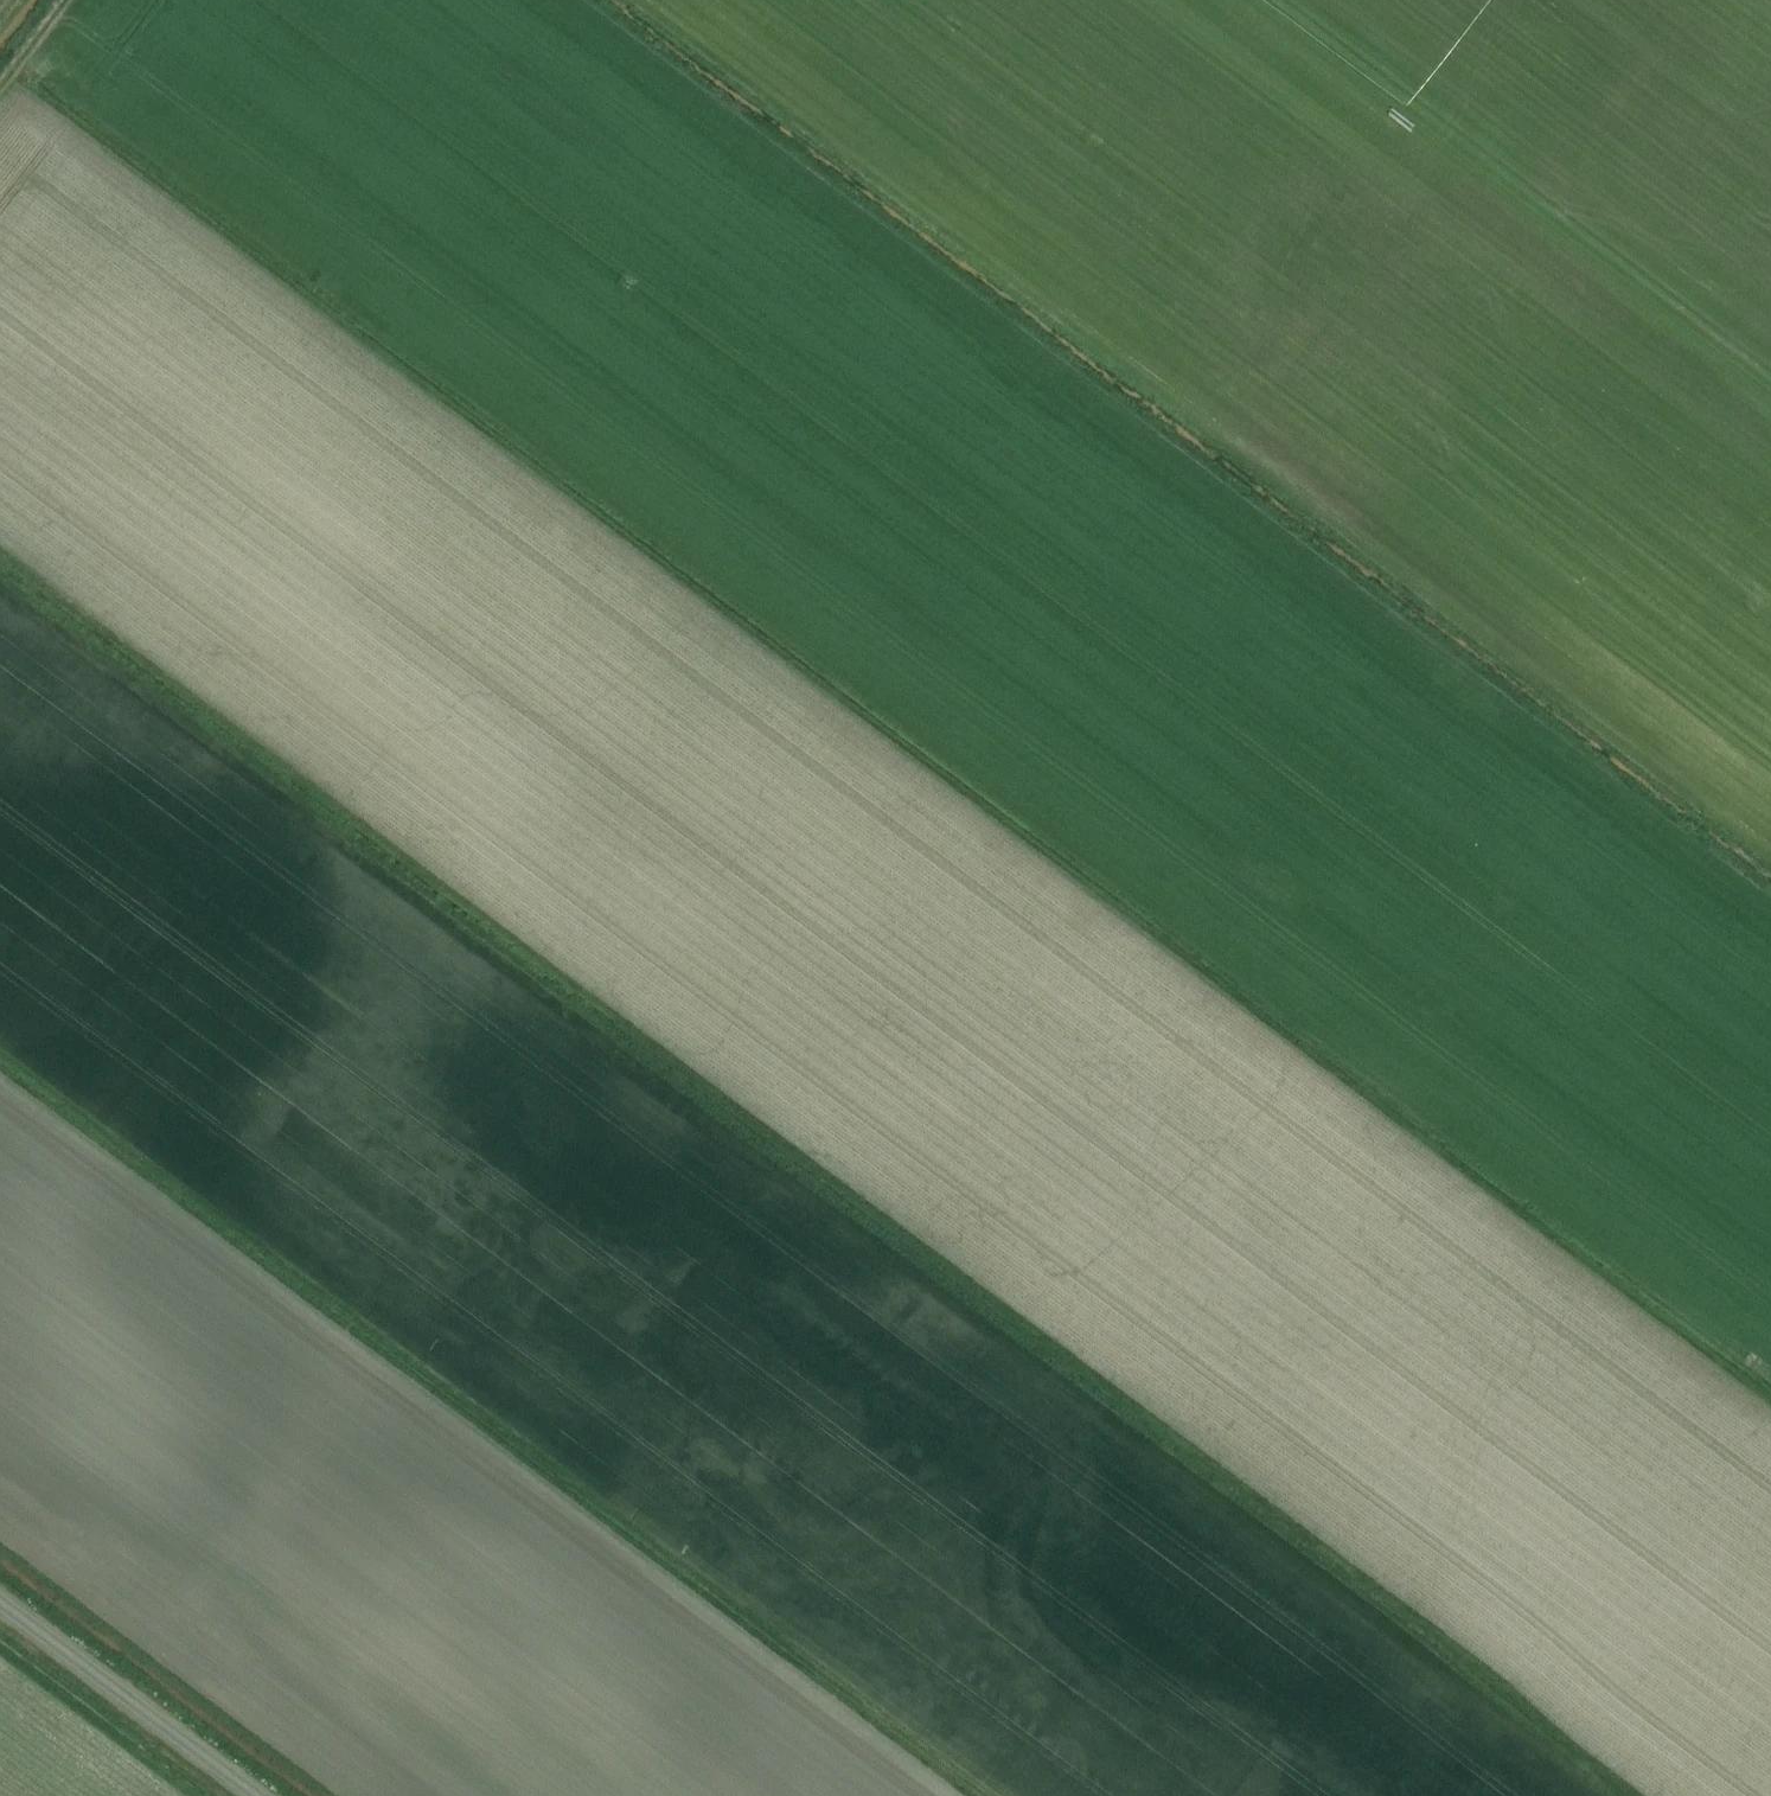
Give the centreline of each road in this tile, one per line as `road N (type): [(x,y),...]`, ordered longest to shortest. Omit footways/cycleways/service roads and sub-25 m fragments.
road 1 (unclassified): [(255,1795),(0,1604)]

